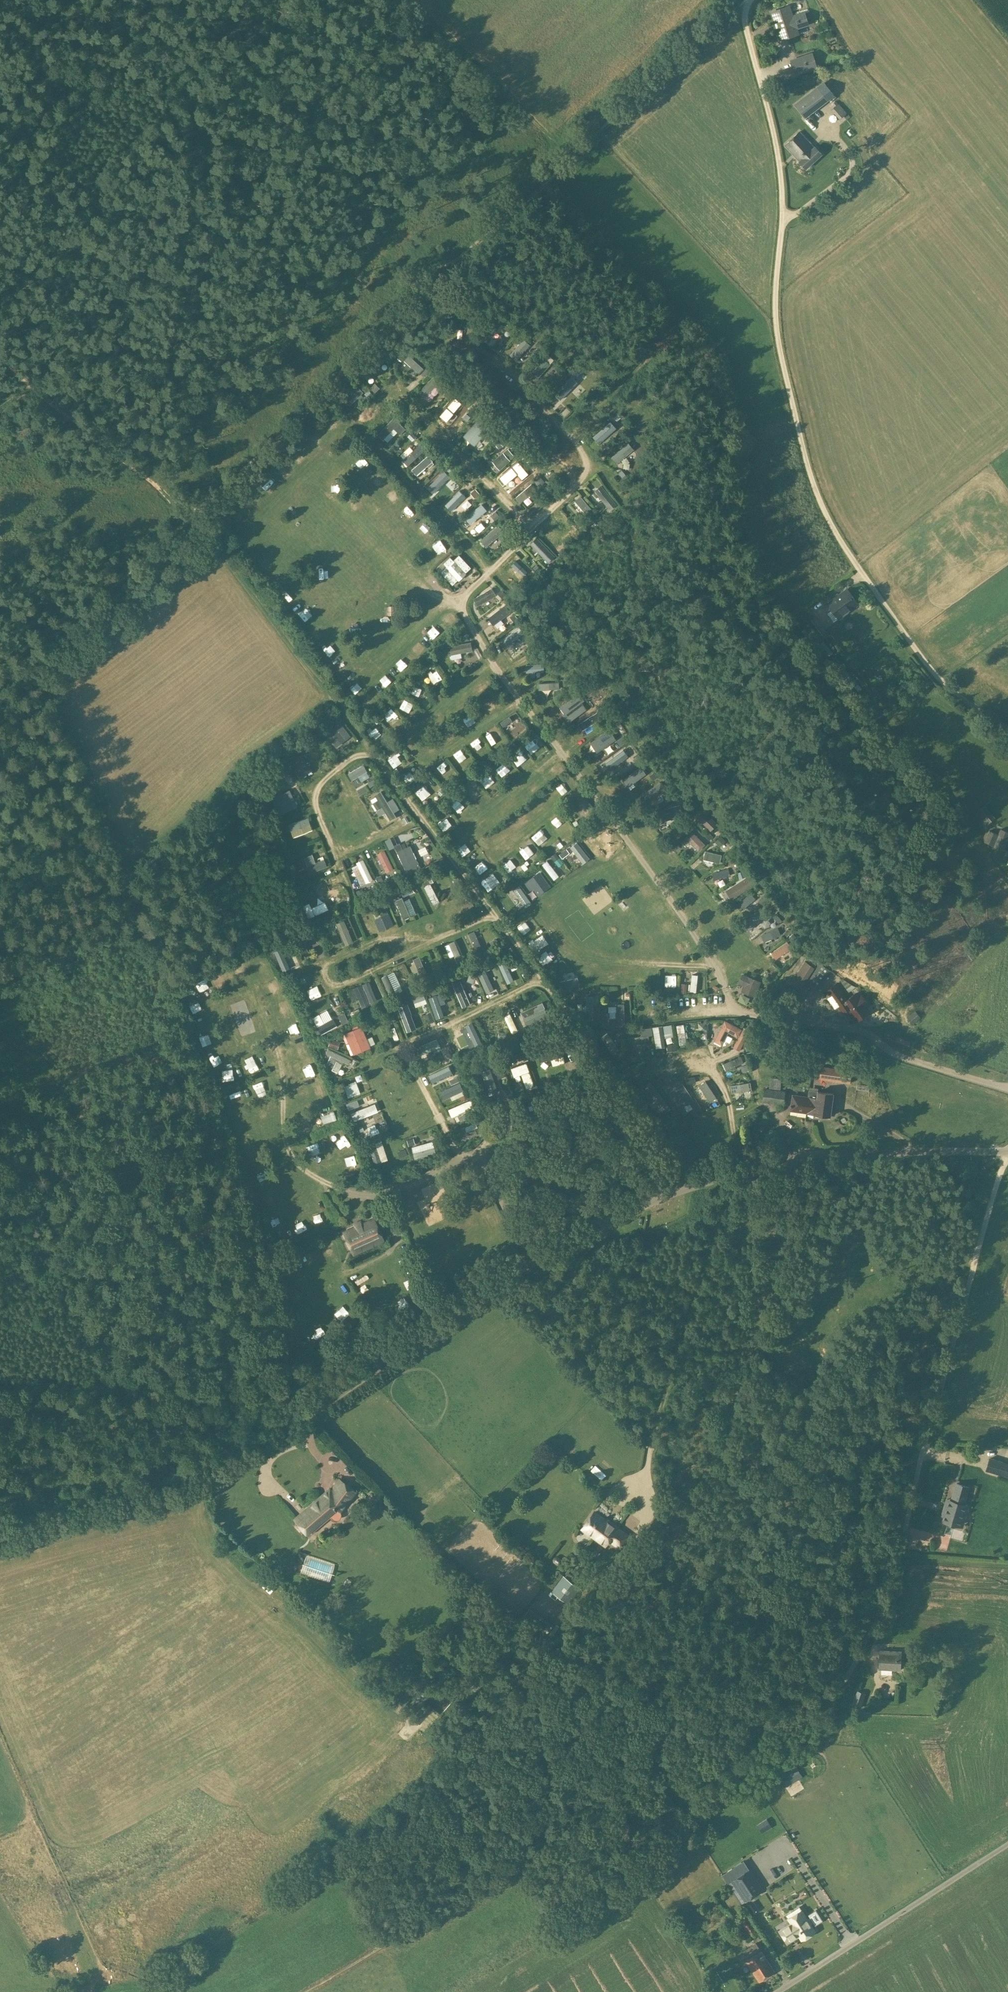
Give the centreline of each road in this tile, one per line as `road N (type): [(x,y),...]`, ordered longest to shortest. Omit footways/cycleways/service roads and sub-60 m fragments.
road 1 (track): [(307,1991),(789,1710),(863,1648),(1007,1154)]
road 2 (unclassified): [(0,1411),(289,1420),(324,1406),(532,1260),(606,1216),(692,1180),(767,1159),(1007,1152)]
road 3 (track): [(692,1180),(202,520)]
road 4 (track): [(1007,731),(923,660),(815,496),(774,333),(782,189),(747,0)]
road 5 (track): [(755,0),(452,273),(202,520)]
road 6 (track): [(0,1543),(222,1466),(289,1420)]
road 7 (track): [(0,364),(202,520)]
road 8 (unclassified): [(792,1991),(1007,1857)]

